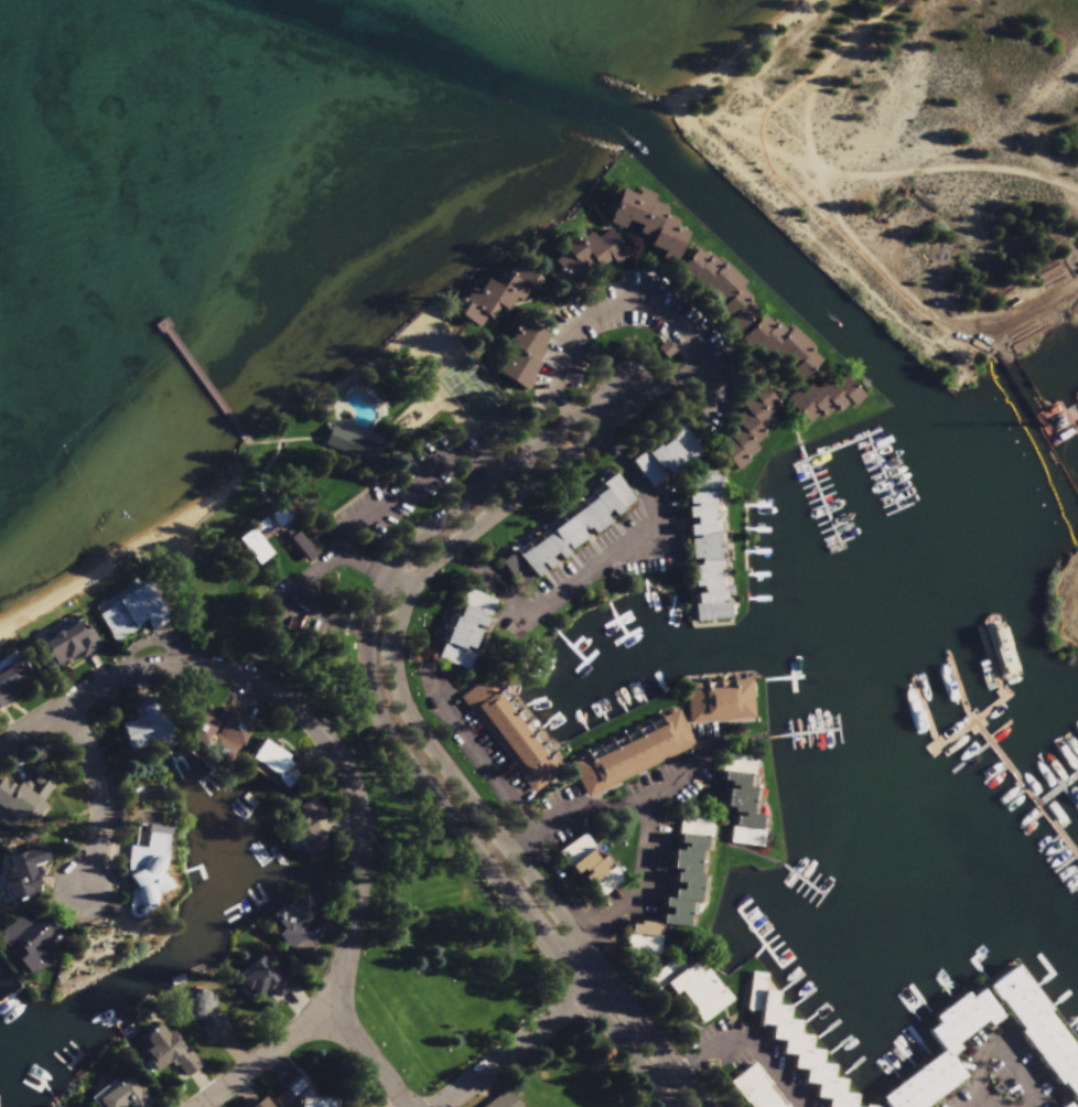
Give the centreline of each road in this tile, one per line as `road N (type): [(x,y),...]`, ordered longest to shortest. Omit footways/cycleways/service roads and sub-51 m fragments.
road 1 (tertiary): [(628,393),(584,416),(401,562),(376,610),(367,676),(400,753),(671,1106)]
road 2 (tertiary): [(707,1106),(424,739),(395,656),(397,631),(424,573),(601,436),(628,393)]
road 3 (residential): [(333,1010),(359,895),(360,815),(342,759),(298,709),(239,677),(175,667),(142,671),(0,749)]
road 4 (residential): [(445,1106),(611,981)]
road 5 (residential): [(65,709),(100,793),(99,838),(85,890)]
road 6 (residential): [(333,1010),(205,1106)]
road 7 (residential): [(408,1106),(333,1010)]

